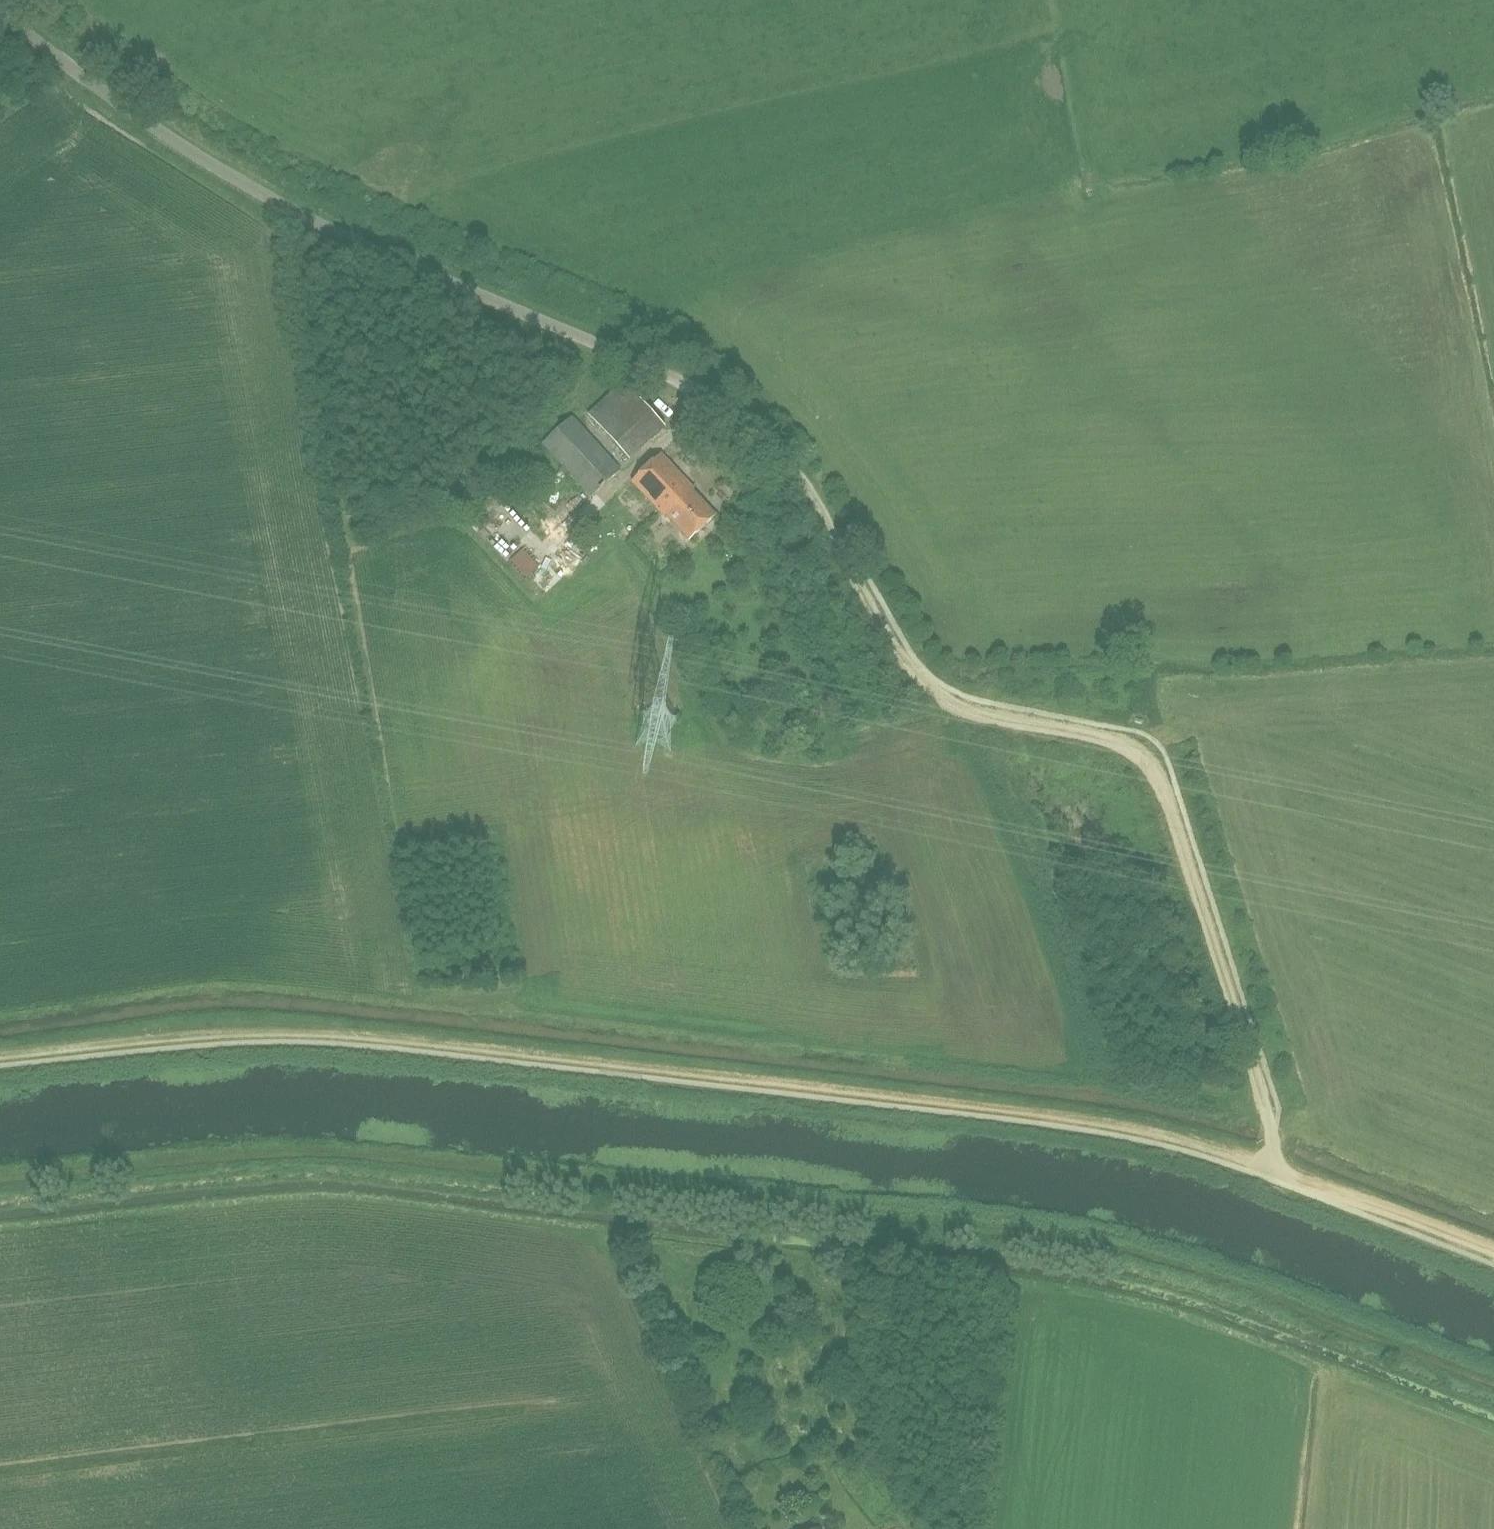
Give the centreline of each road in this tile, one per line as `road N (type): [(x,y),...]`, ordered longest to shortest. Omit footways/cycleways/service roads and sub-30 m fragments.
road 1 (track): [(0,1059),(225,1036),(392,1037),(1127,1126),(1268,1165),(1493,1252)]
road 2 (unclassified): [(850,564),(803,485),(720,395),(287,204),(83,71),(0,5)]
road 3 (track): [(1271,1144),(1243,1026),(1154,767),(1126,745),(943,699),(903,658),(850,564)]

